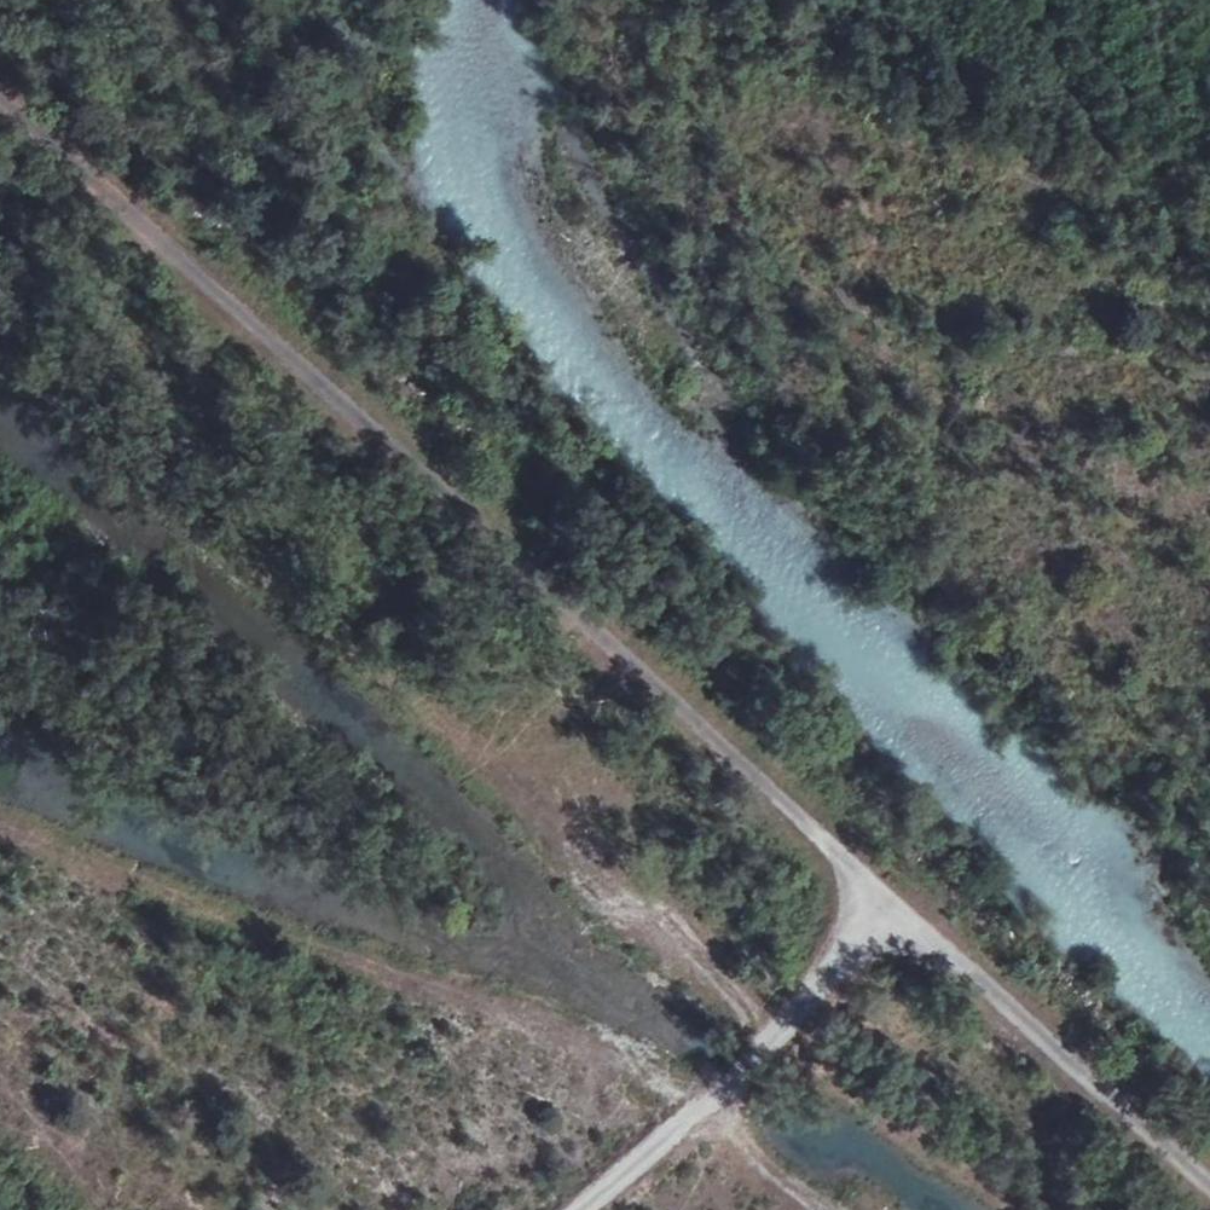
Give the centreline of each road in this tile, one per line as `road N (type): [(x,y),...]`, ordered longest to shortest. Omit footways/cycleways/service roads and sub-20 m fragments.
road 1 (track): [(0,103),(1209,1185)]
road 2 (track): [(894,910),(709,1107),(582,1209)]

